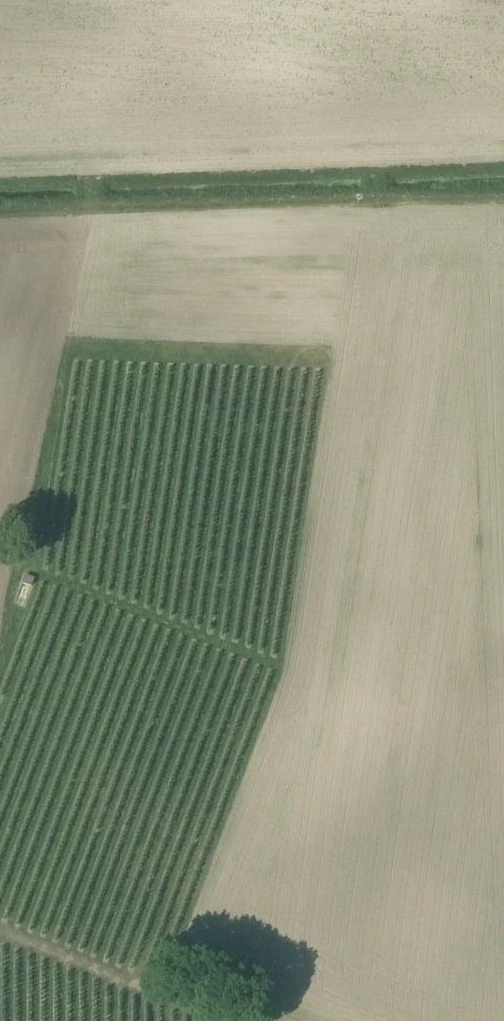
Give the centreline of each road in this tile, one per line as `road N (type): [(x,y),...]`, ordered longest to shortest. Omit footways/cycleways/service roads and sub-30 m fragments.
road 1 (track): [(0,212),(503,195)]

